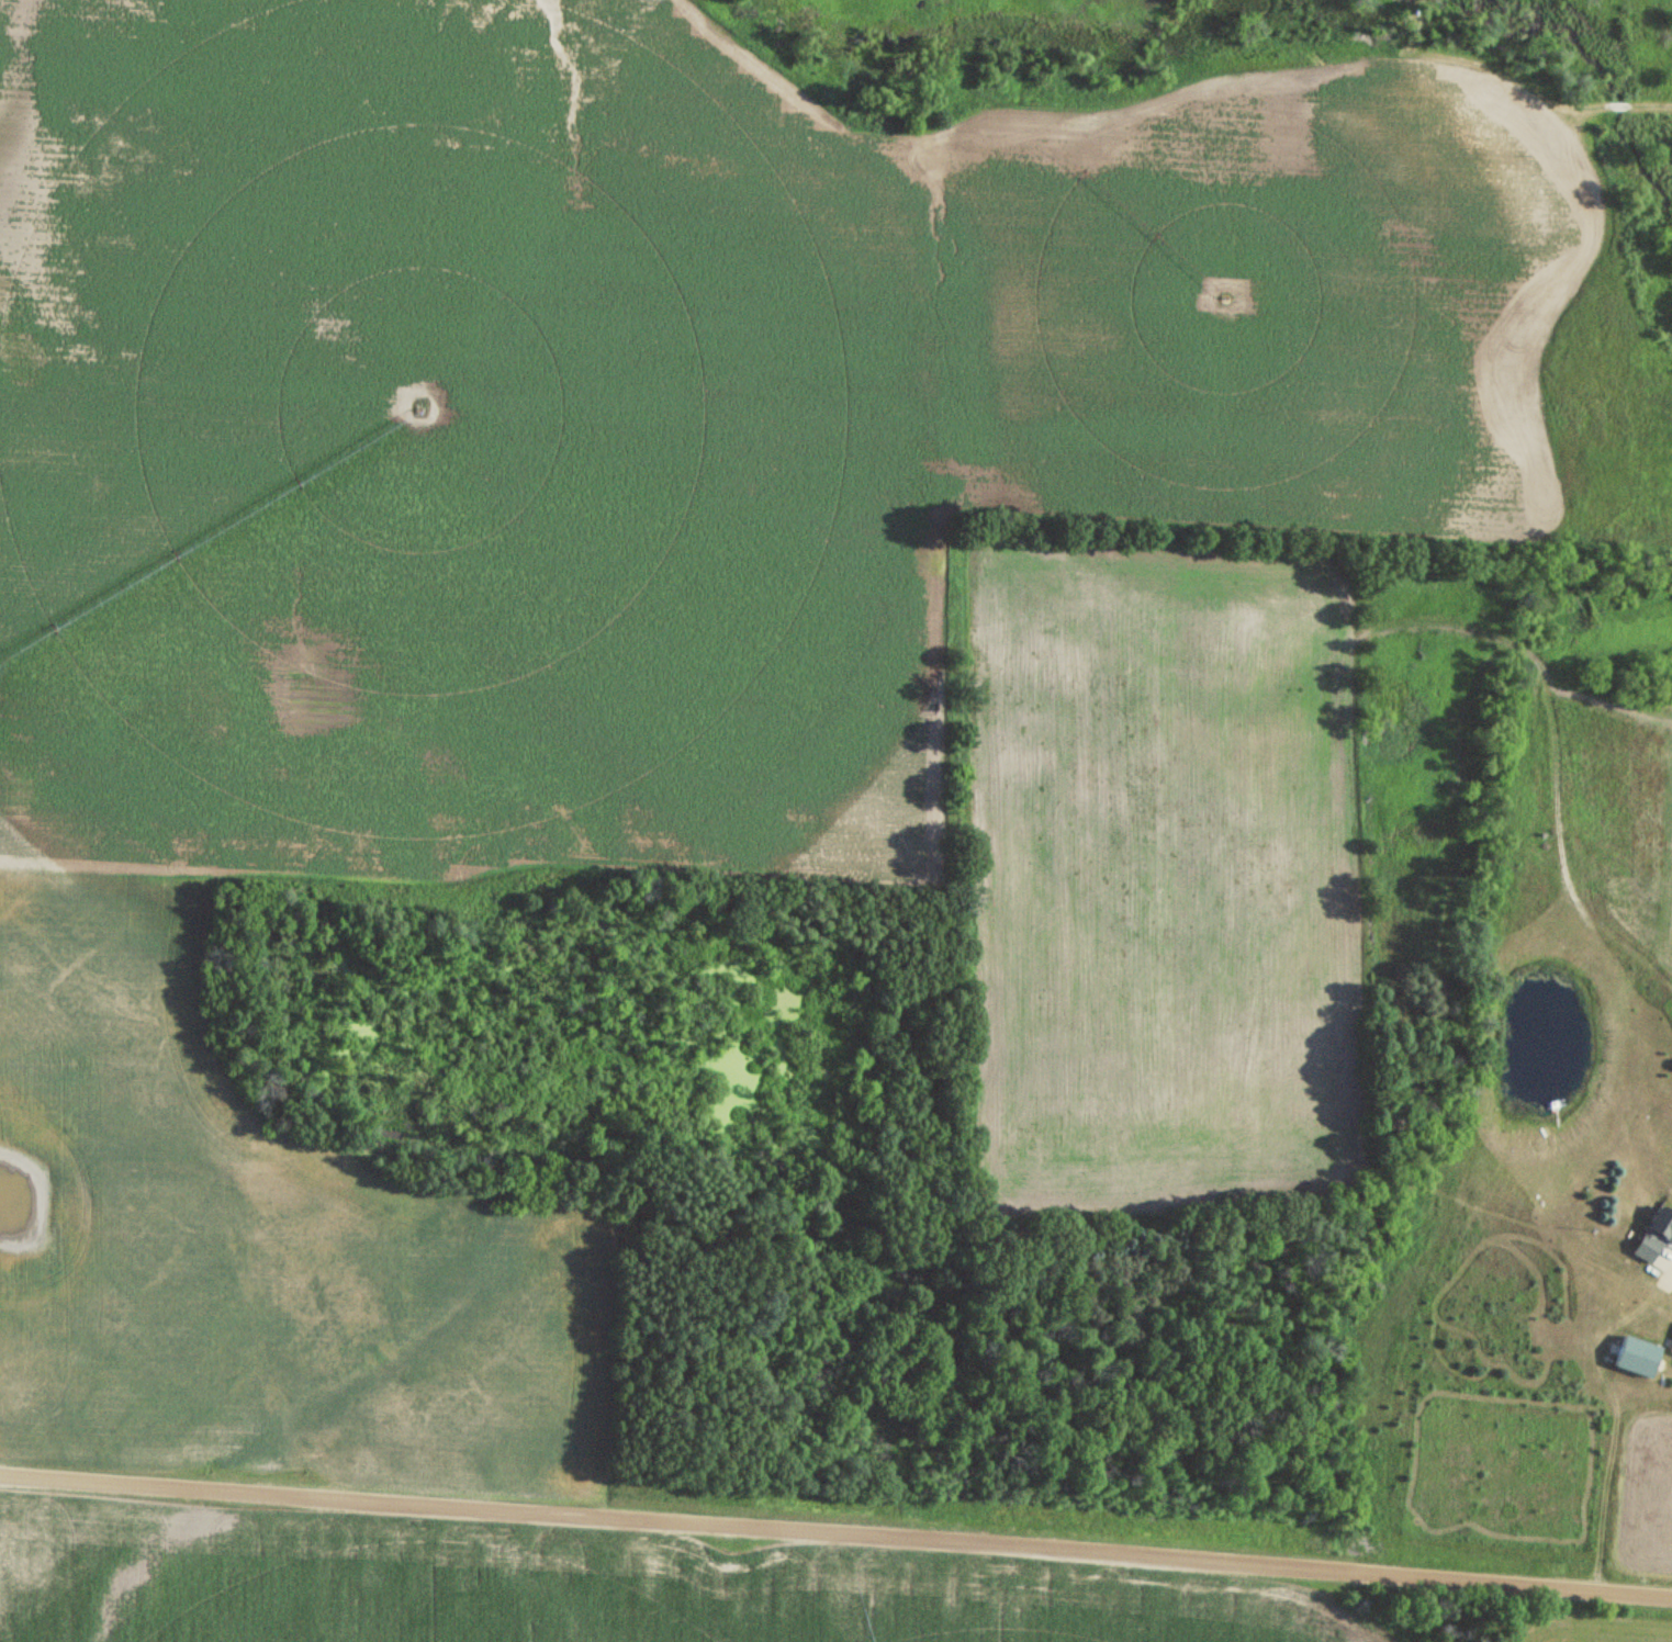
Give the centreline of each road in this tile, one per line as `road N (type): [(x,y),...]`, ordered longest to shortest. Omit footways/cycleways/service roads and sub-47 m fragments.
road 1 (residential): [(0,1477),(1671,1591)]

